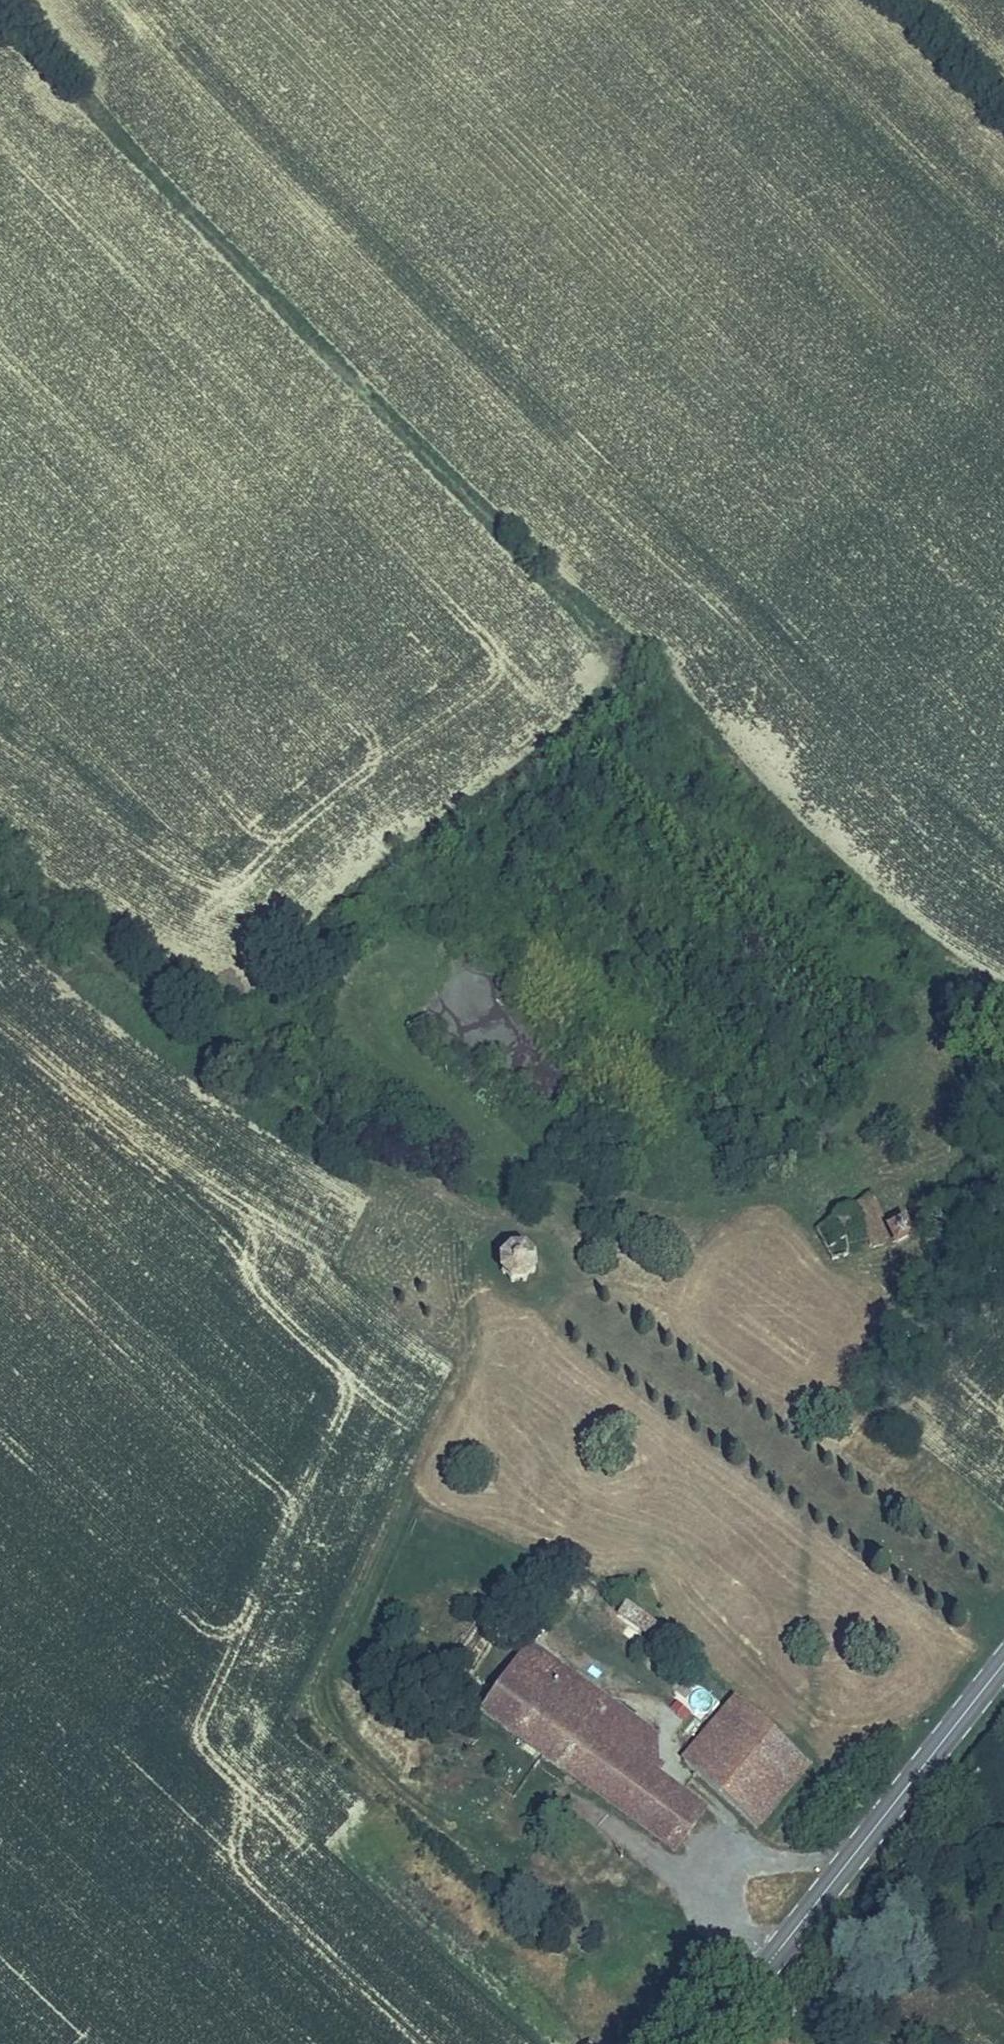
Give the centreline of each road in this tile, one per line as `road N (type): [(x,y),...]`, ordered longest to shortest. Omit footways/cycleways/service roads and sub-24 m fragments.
road 1 (secondary): [(706,2043),(1003,1668)]

